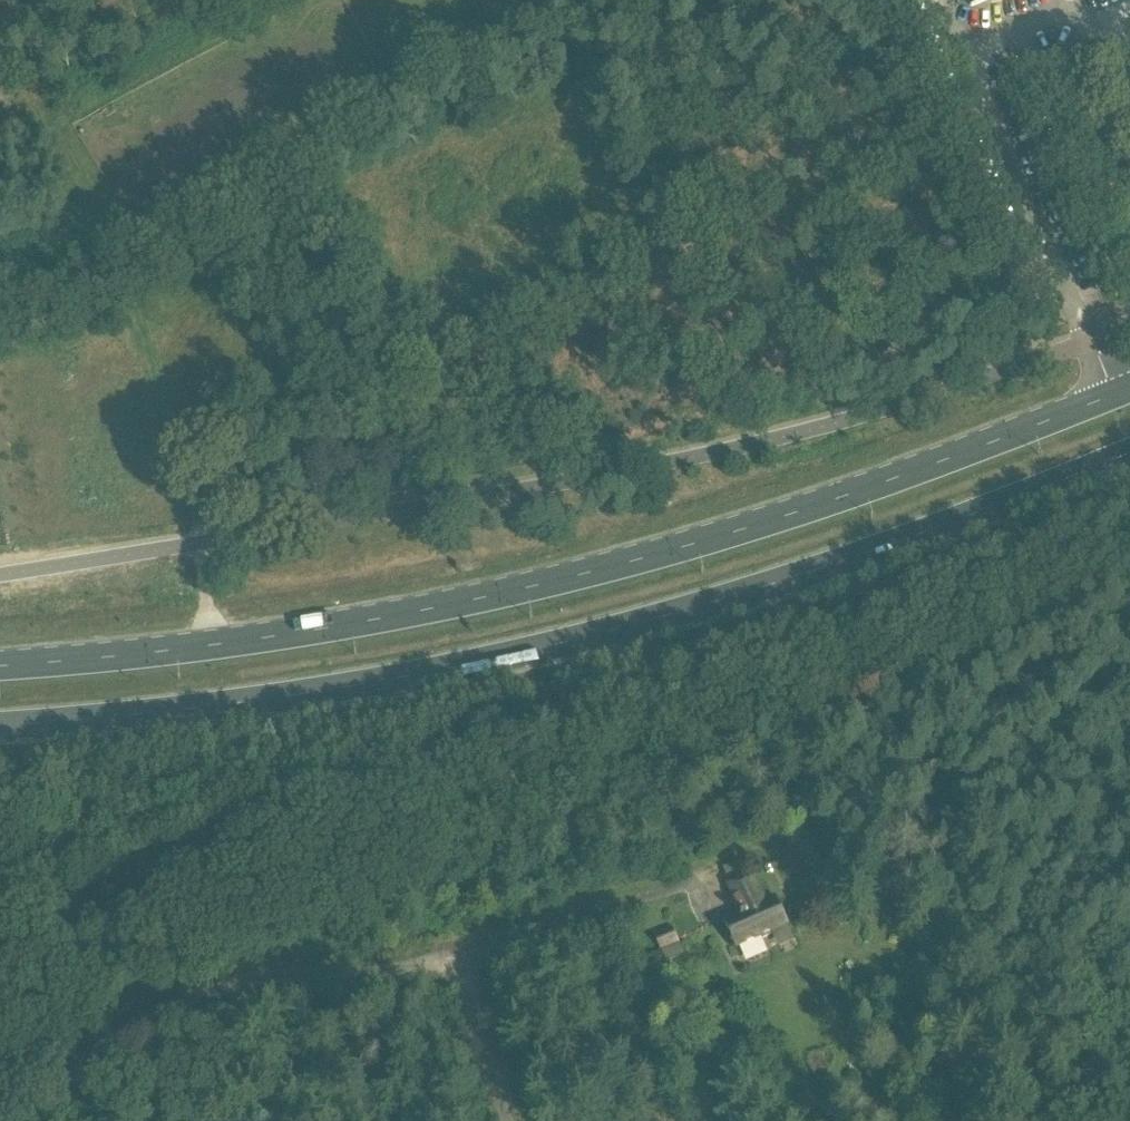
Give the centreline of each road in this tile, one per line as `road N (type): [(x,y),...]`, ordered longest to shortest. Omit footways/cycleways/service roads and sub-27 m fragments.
road 1 (primary): [(0,726),(251,708),(540,654),(701,612),(981,519),(1129,459)]
road 2 (primary): [(1107,395),(690,546),(529,588),(217,645),(0,665)]
road 3 (track): [(199,526),(77,191)]

